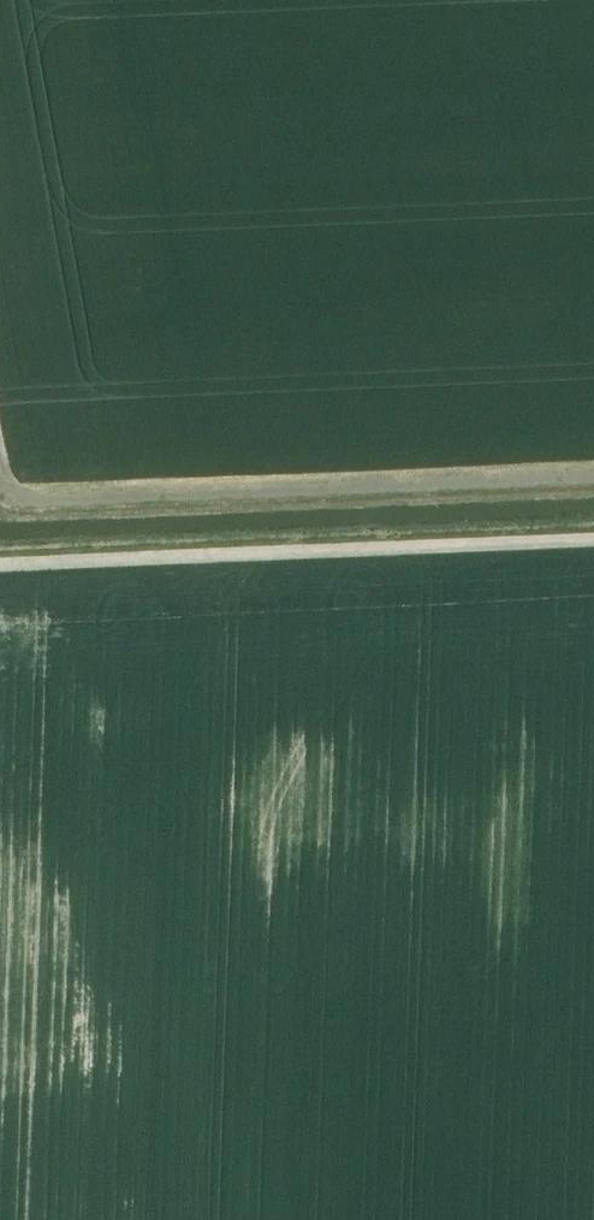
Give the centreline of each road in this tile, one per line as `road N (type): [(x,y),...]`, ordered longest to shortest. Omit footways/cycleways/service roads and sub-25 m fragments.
road 1 (track): [(0,566),(593,540)]

